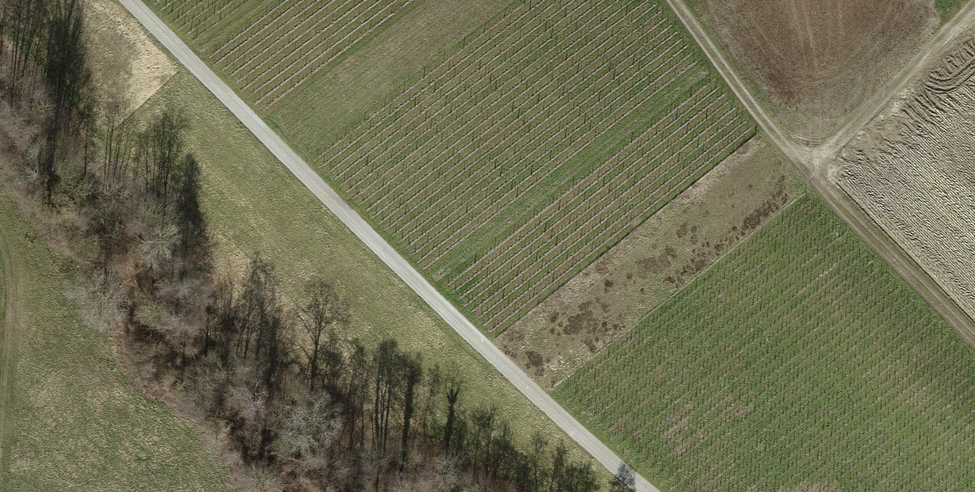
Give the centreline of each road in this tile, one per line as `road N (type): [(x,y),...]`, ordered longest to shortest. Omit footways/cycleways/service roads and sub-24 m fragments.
road 1 (track): [(122,0),(496,361),(661,491)]
road 2 (track): [(679,0),(824,182),(974,329)]
road 3 (track): [(0,480),(10,270),(0,236)]
road 4 (track): [(812,167),(974,9)]

